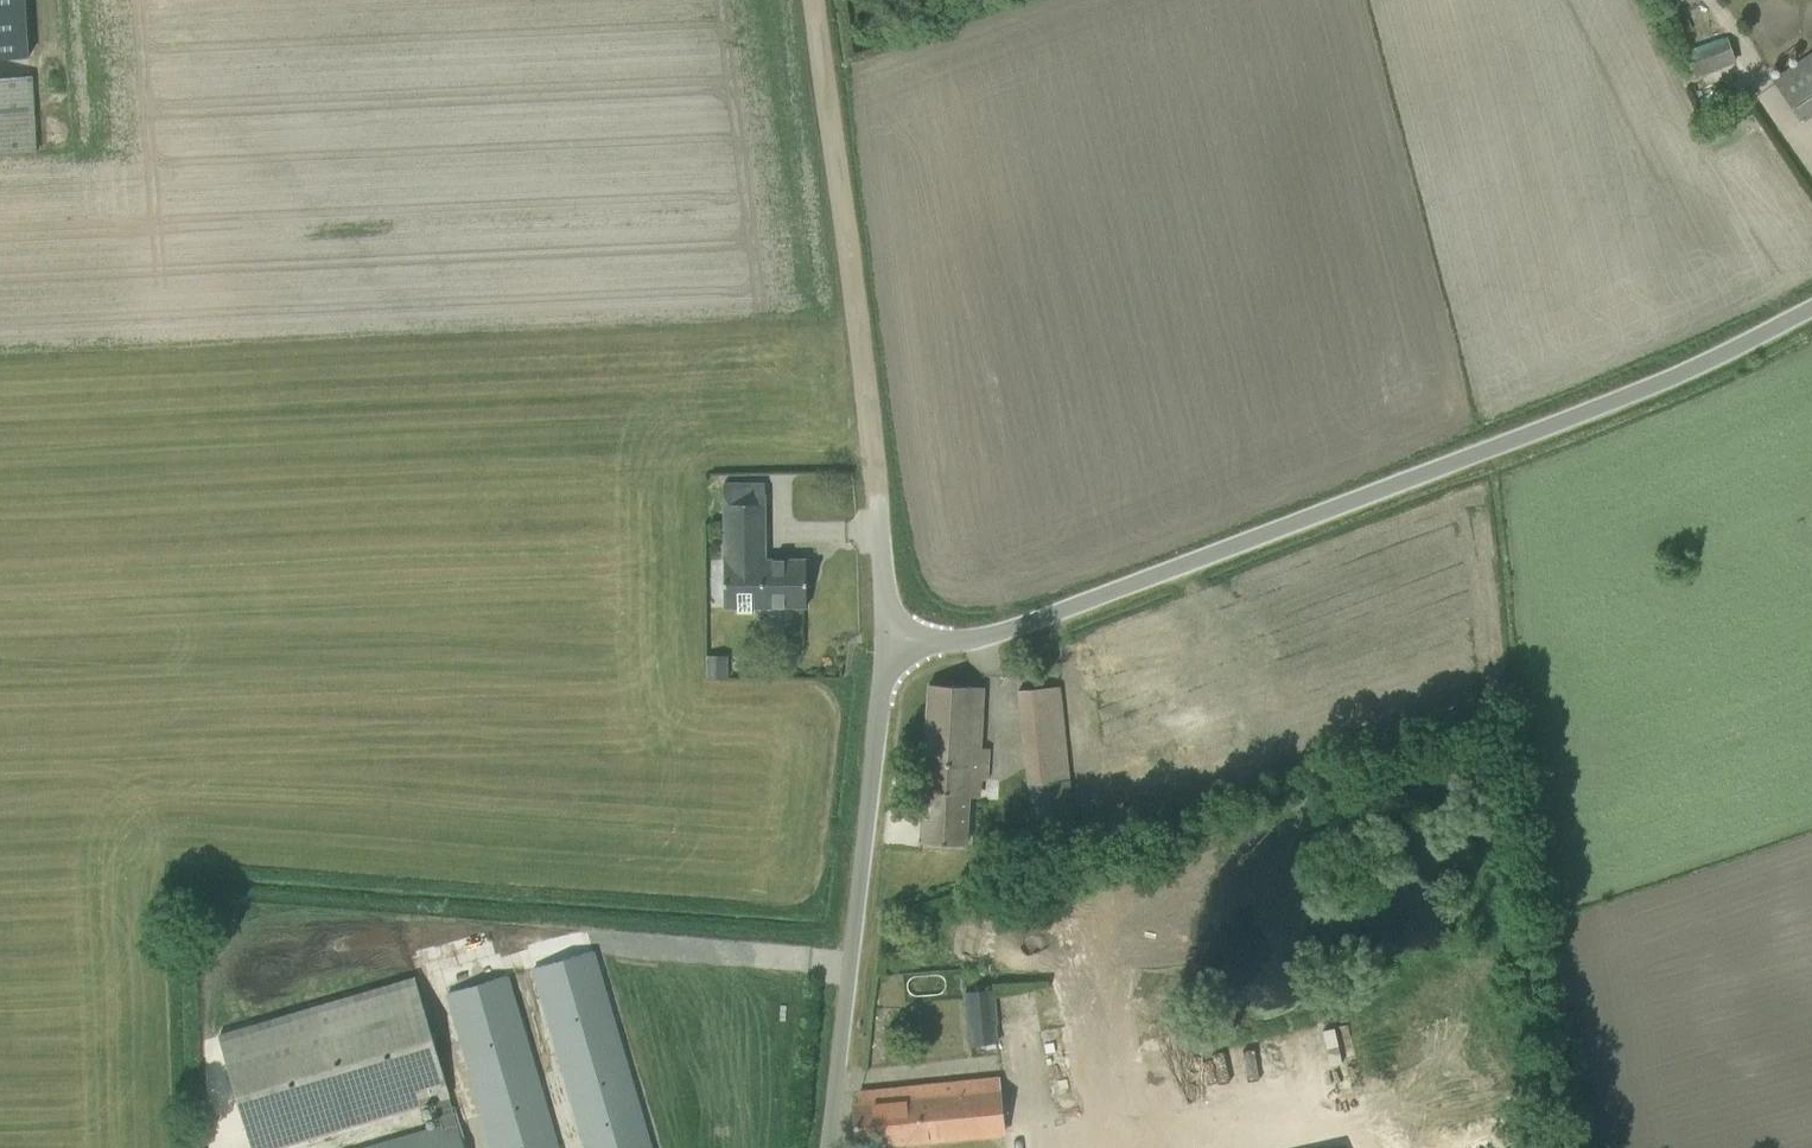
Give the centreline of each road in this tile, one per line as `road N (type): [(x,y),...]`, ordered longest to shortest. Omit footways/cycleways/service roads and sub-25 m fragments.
road 1 (unclassified): [(886,640),(959,641),(1004,630),(1564,422),(1811,309)]
road 2 (unclassified): [(829,1147),(886,640)]
road 3 (track): [(814,0),(880,492)]
road 4 (unclassified): [(880,492),(886,640)]

